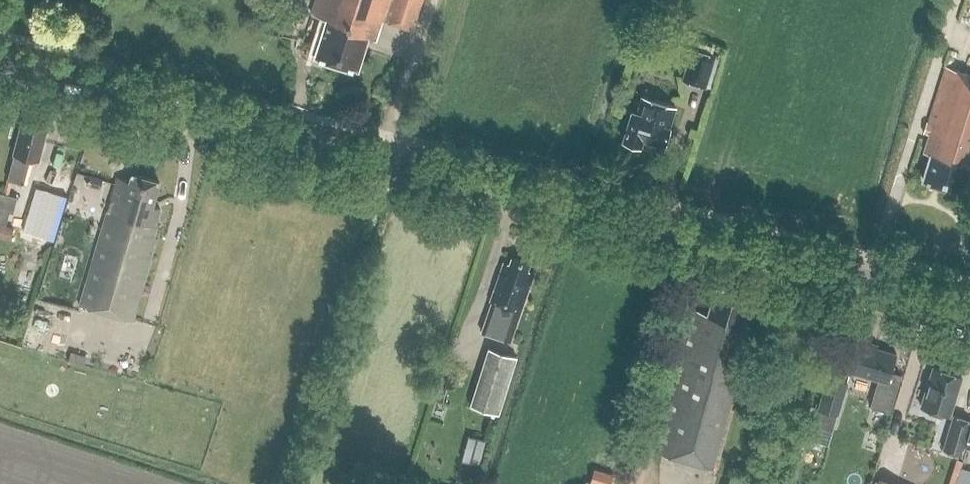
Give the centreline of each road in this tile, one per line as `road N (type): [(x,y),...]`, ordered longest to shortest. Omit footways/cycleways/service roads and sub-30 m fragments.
road 1 (secondary): [(969,311),(0,67)]

